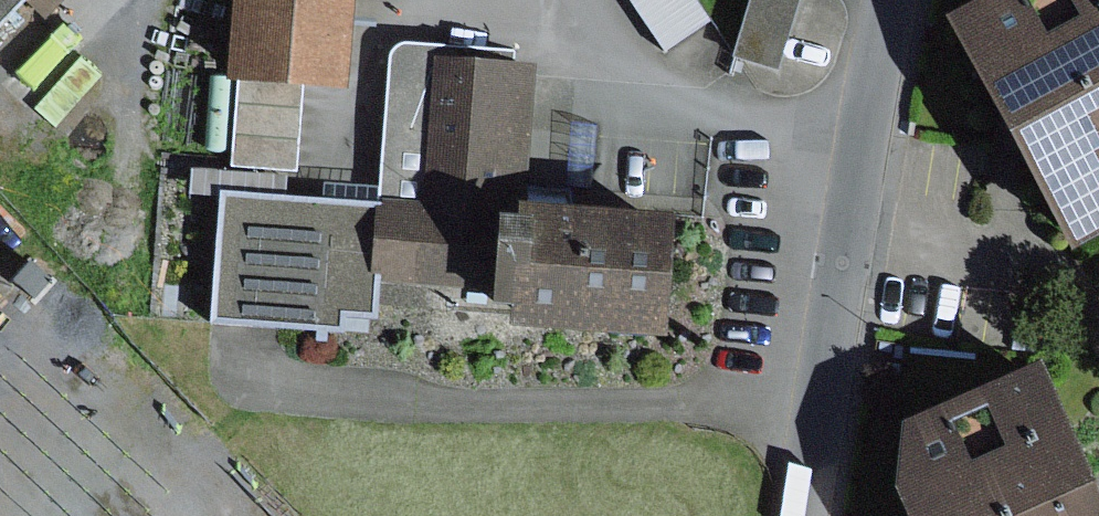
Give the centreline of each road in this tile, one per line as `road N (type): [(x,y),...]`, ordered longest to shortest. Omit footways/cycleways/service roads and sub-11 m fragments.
road 1 (residential): [(810,515),(898,0)]

